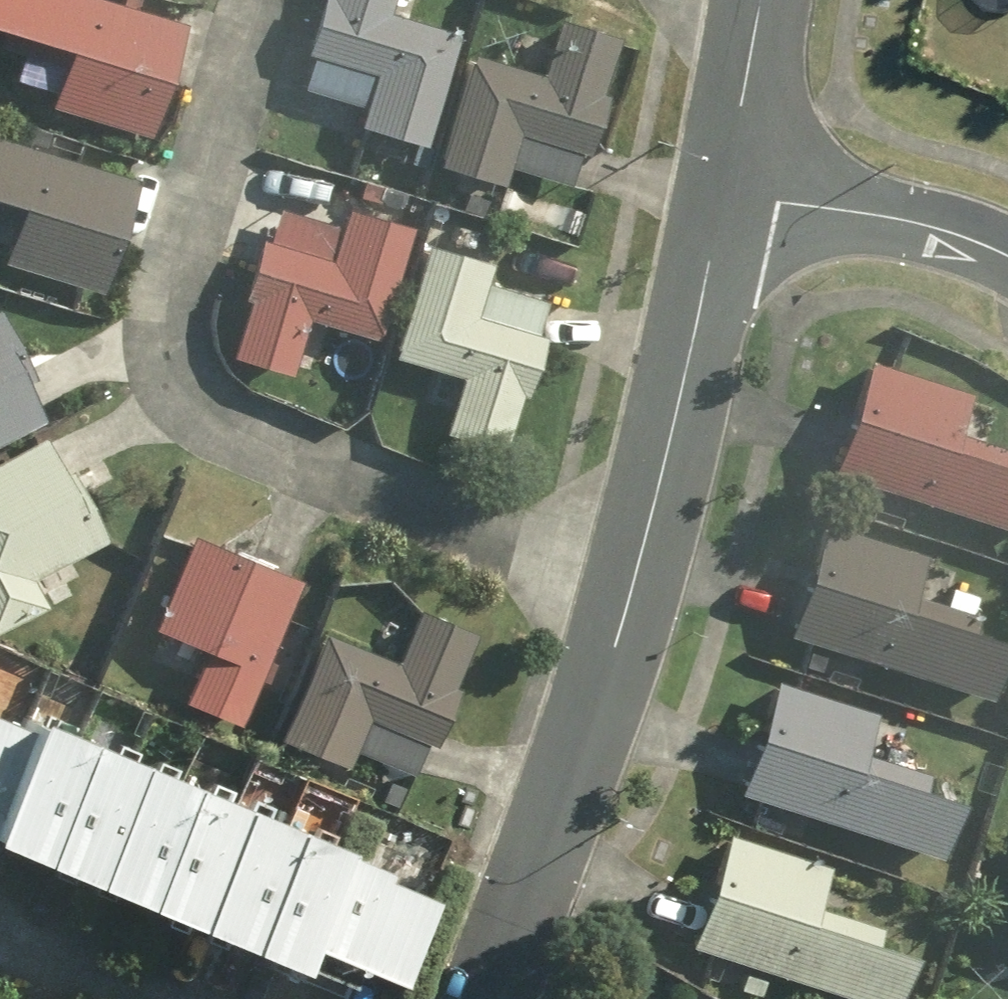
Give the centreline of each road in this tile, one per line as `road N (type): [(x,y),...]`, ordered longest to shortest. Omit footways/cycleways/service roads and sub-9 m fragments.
road 1 (residential): [(491,998),(542,876),(734,196)]
road 2 (residential): [(1007,255),(979,238),(856,209),(734,196)]
road 3 (residential): [(734,196),(760,0)]

